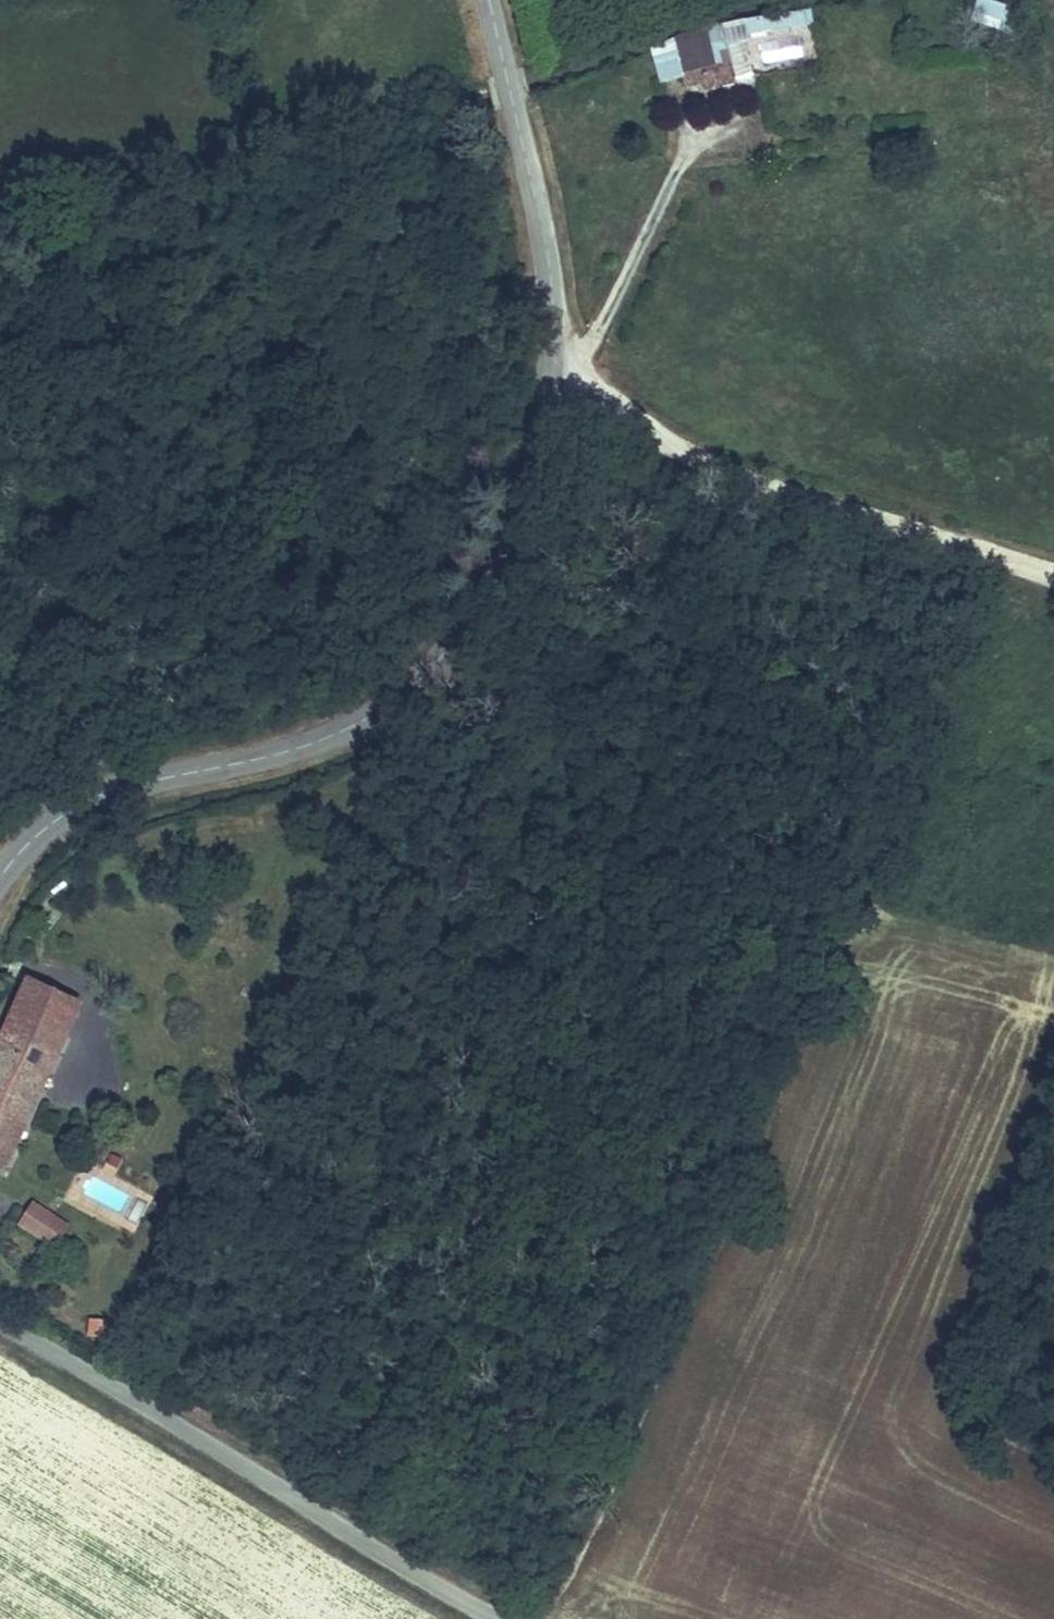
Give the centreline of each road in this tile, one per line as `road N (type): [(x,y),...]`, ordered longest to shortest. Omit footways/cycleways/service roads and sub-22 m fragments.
road 1 (tertiary): [(487,0),(541,249),(550,366),(528,468),(465,622),(433,666),(357,724),(301,748),(68,808),(0,878)]
road 2 (unclassified): [(509,1618),(0,1320)]

